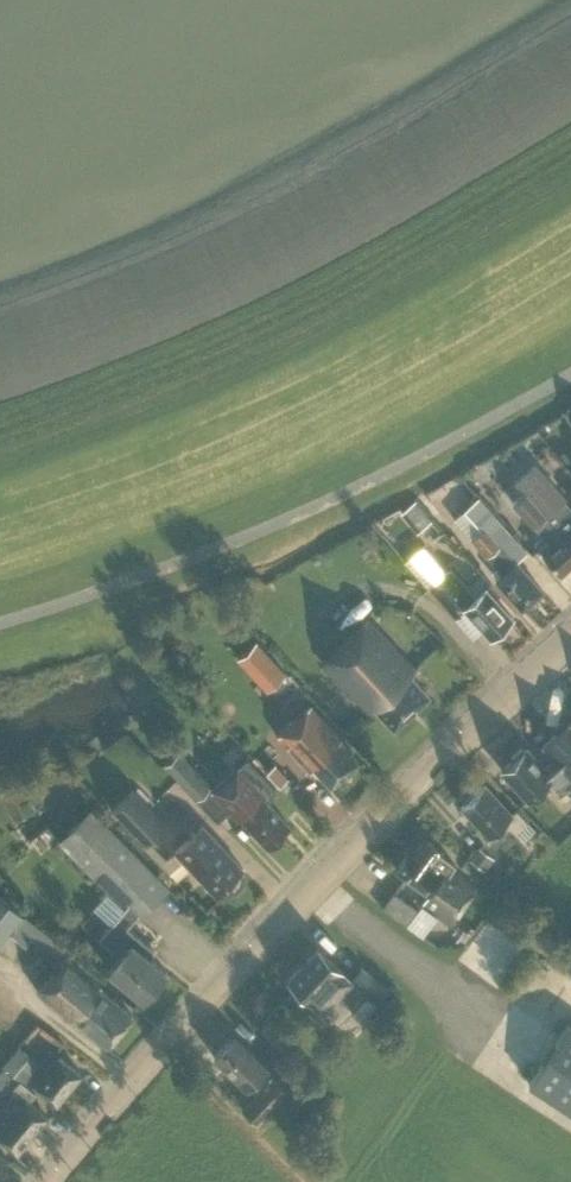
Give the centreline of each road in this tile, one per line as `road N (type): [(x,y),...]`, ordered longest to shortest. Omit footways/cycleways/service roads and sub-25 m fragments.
road 1 (tertiary): [(43,1181),(167,1034),(570,633)]
road 2 (track): [(0,391),(274,282),(570,109)]

